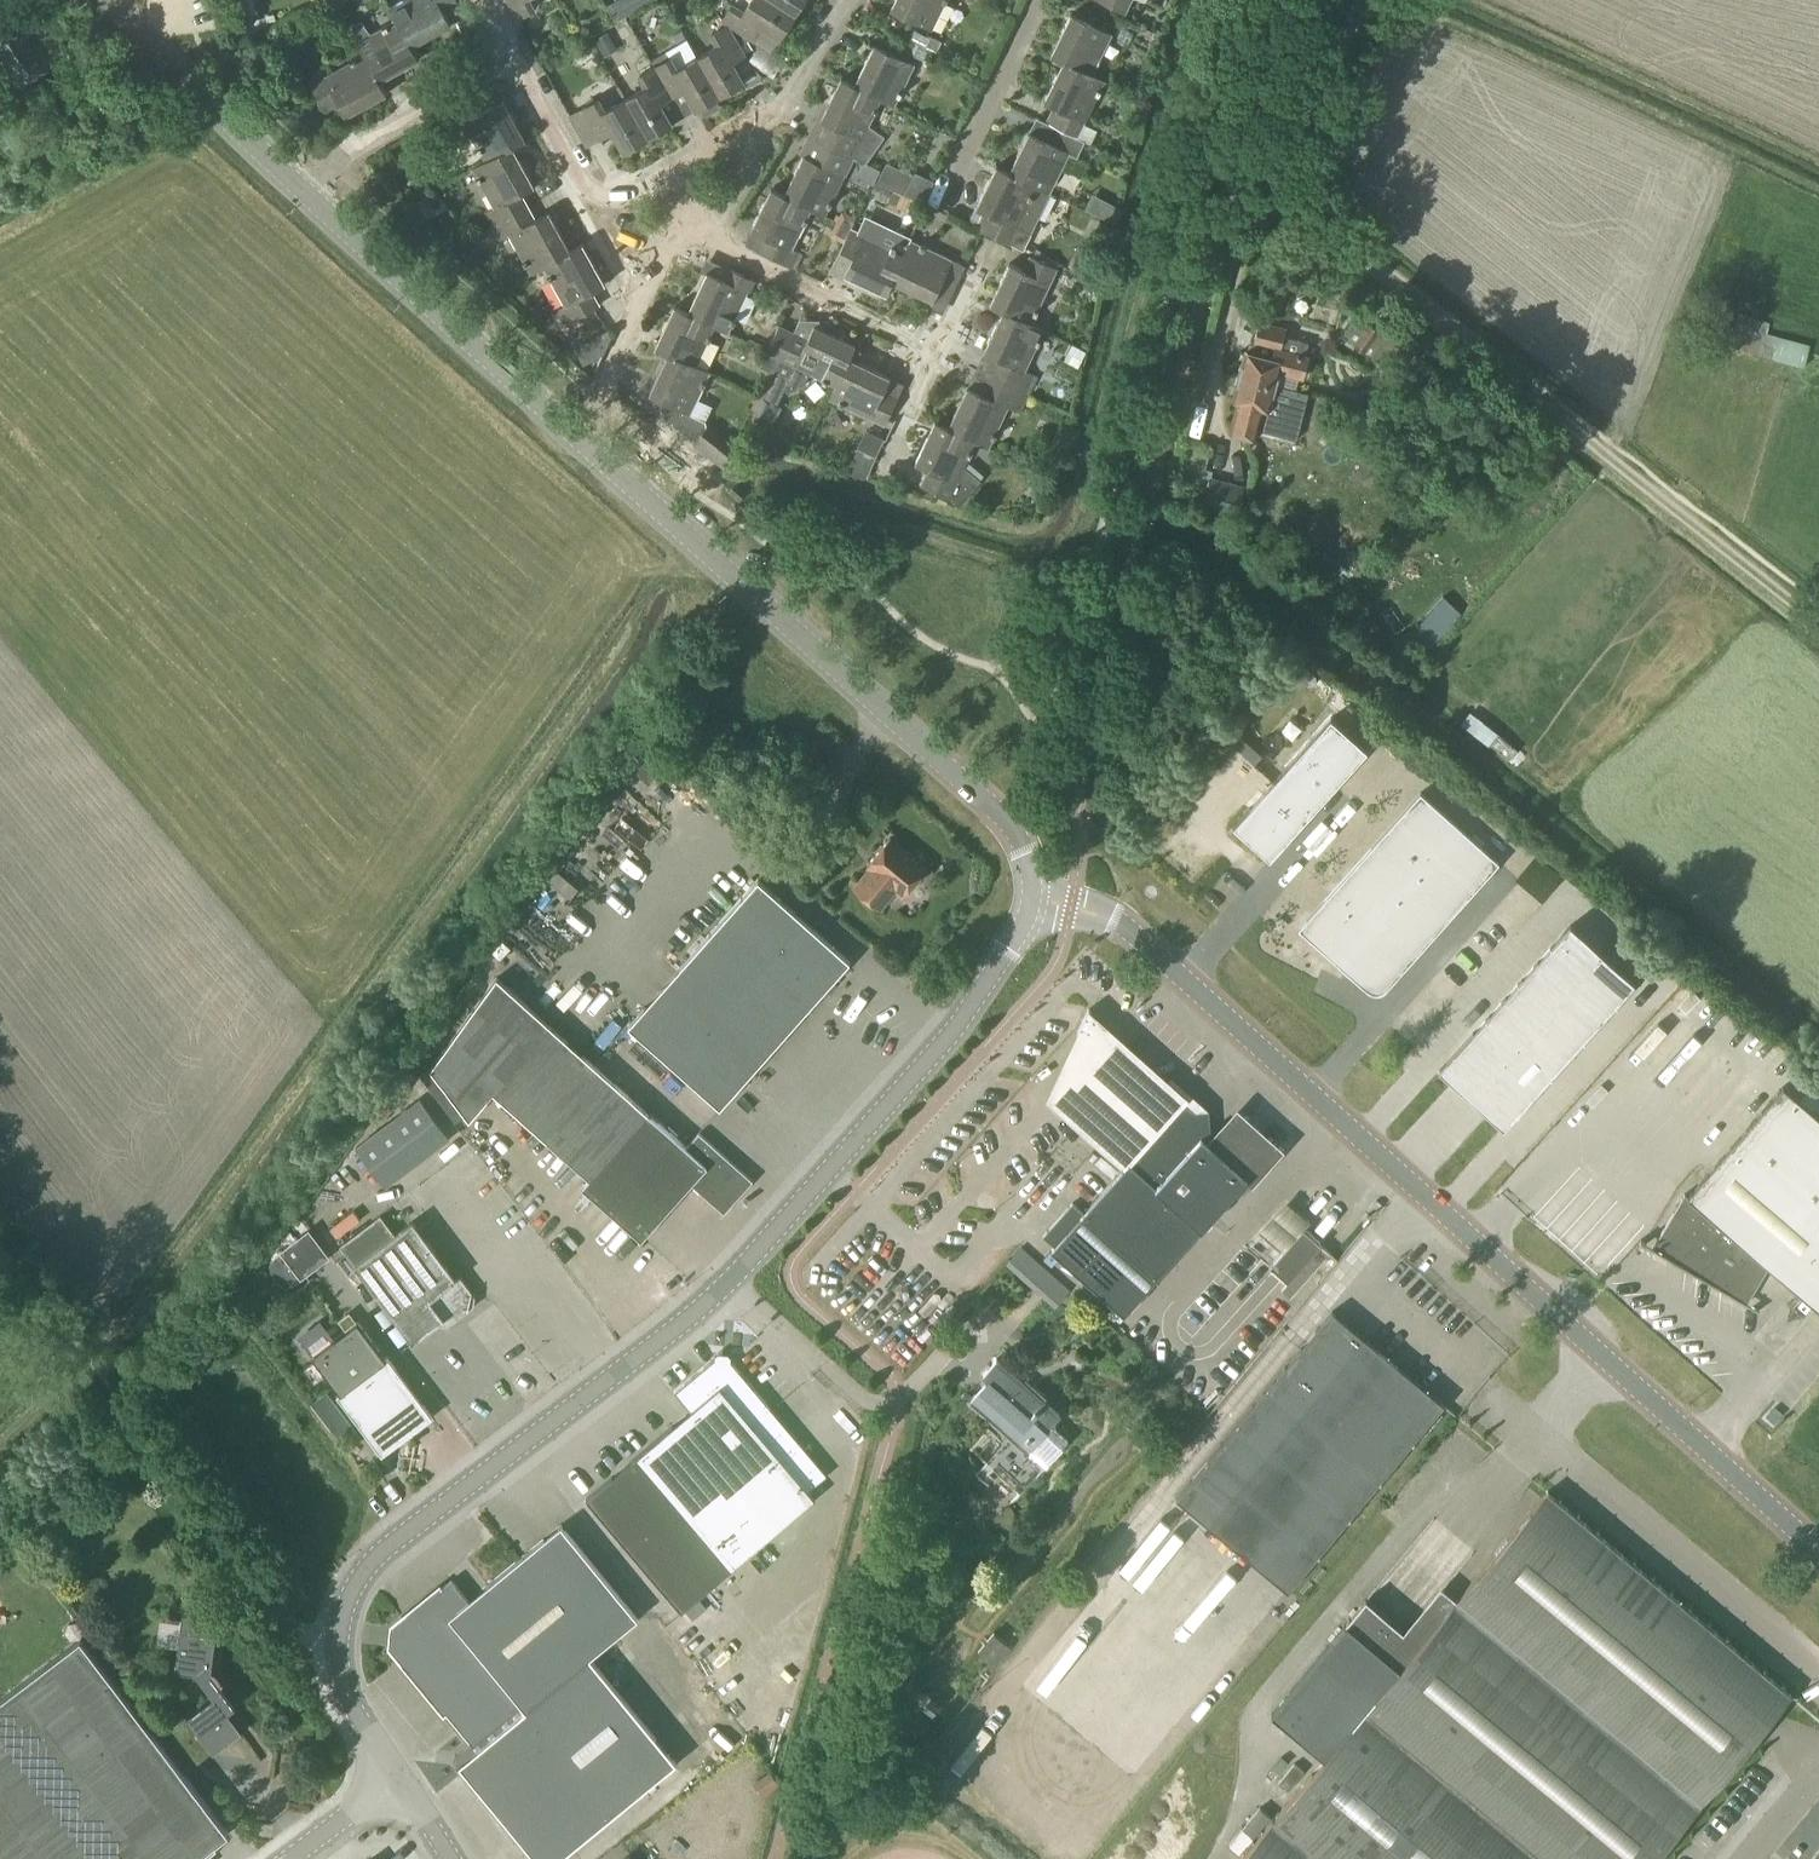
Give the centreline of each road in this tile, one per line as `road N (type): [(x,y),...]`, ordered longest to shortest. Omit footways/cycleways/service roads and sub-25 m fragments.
road 1 (tertiary): [(1030,901),(1031,868),(1006,823),(321,201),(113,0)]
road 2 (residential): [(396,1776),(341,1680),(338,1646),(351,1582),(733,1286),(977,1002),(1030,901)]
road 3 (tertiary): [(1818,1554),(1128,932),(1096,916),(1030,901)]
road 4 (track): [(1818,625),(1266,189),(1290,134)]
road 5 (track): [(74,1354),(288,1629),(338,1646)]
road 6 (residential): [(939,348),(675,218)]
road 7 (residential): [(689,172),(613,196),(580,189),(510,50)]
road 8 (residential): [(847,0),(775,113),(689,172)]
road 9 (residential): [(954,192),(1045,0)]
road 10 (track): [(1290,134),(1303,92),(1365,0)]
road 11 (residential): [(617,347),(675,218)]
road 12 (residential): [(290,1858),(396,1776)]
road 13 (track): [(0,1255),(74,1354)]

